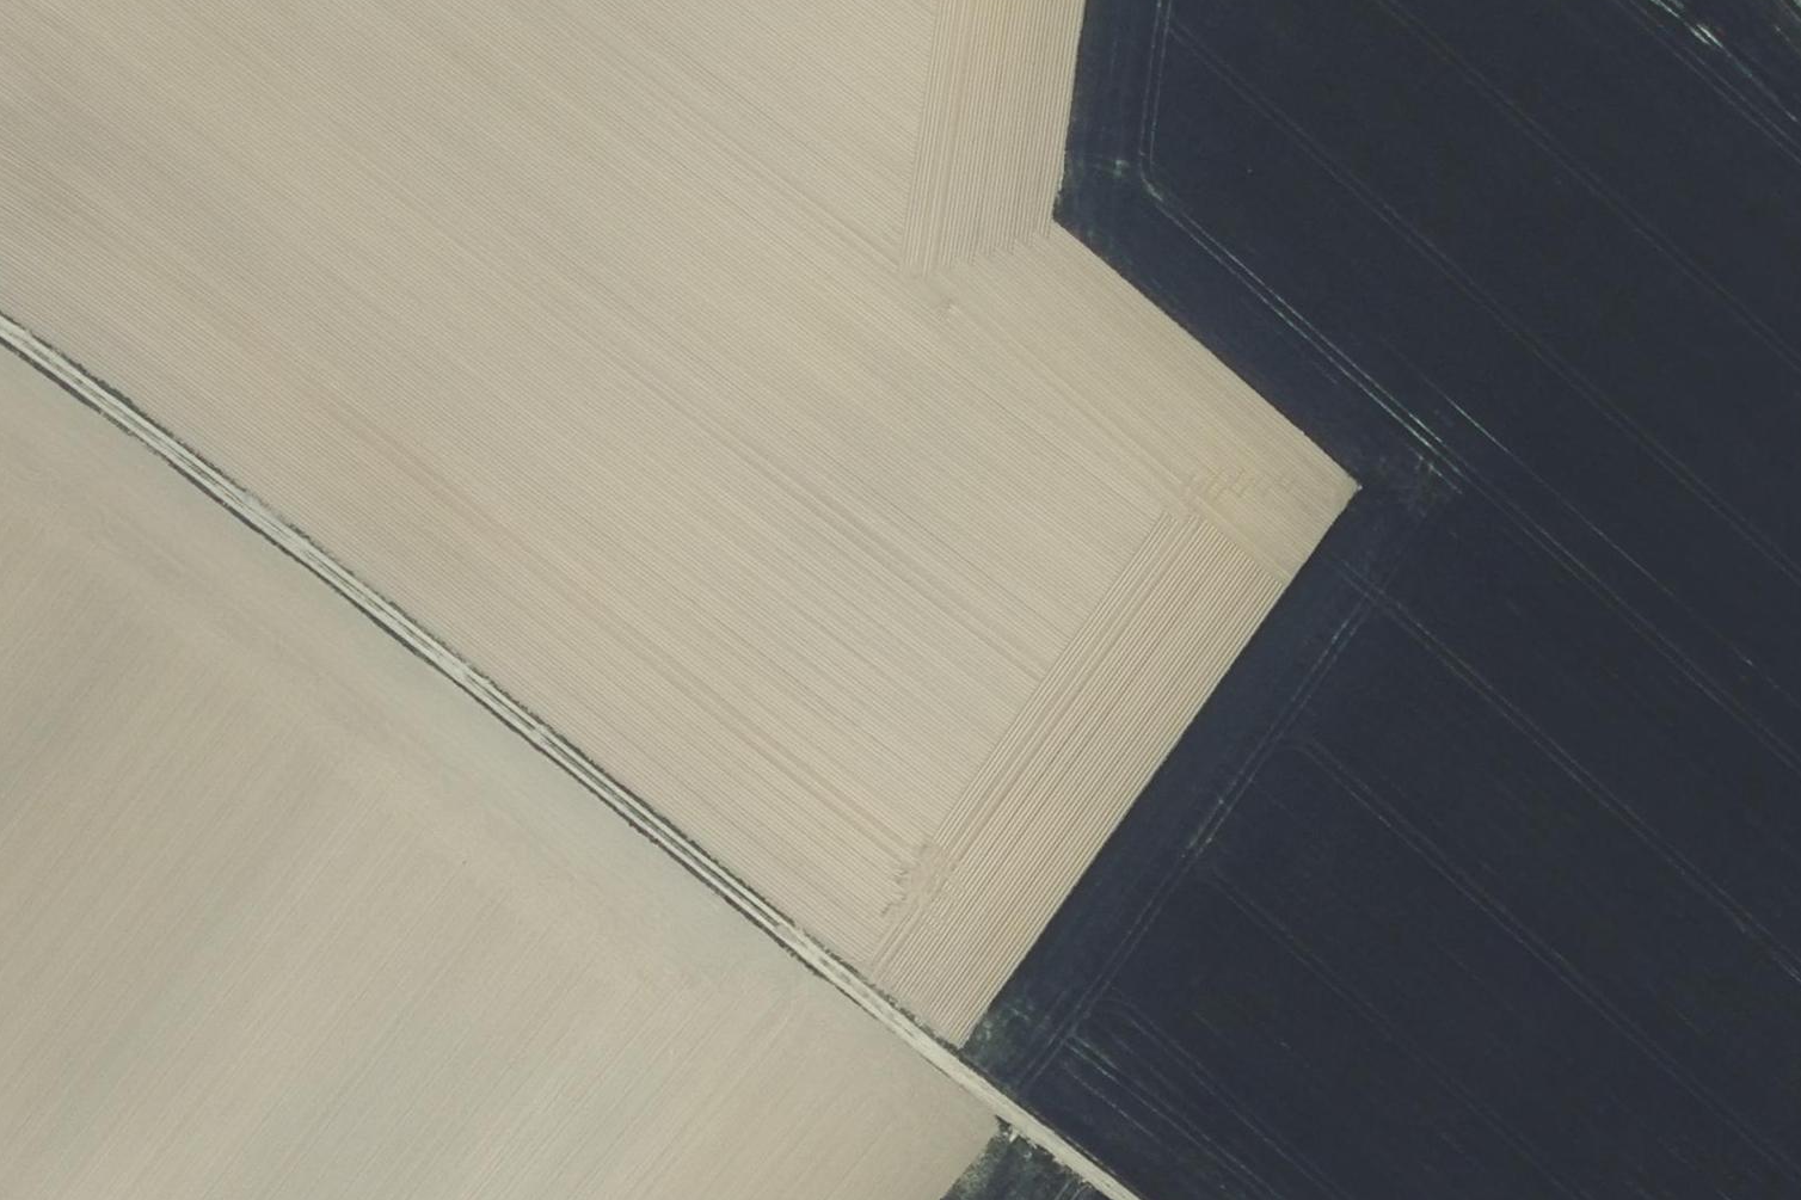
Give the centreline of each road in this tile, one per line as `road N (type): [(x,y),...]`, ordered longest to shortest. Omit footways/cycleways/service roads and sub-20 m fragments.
road 1 (track): [(1126,1199),(477,684),(0,325)]

